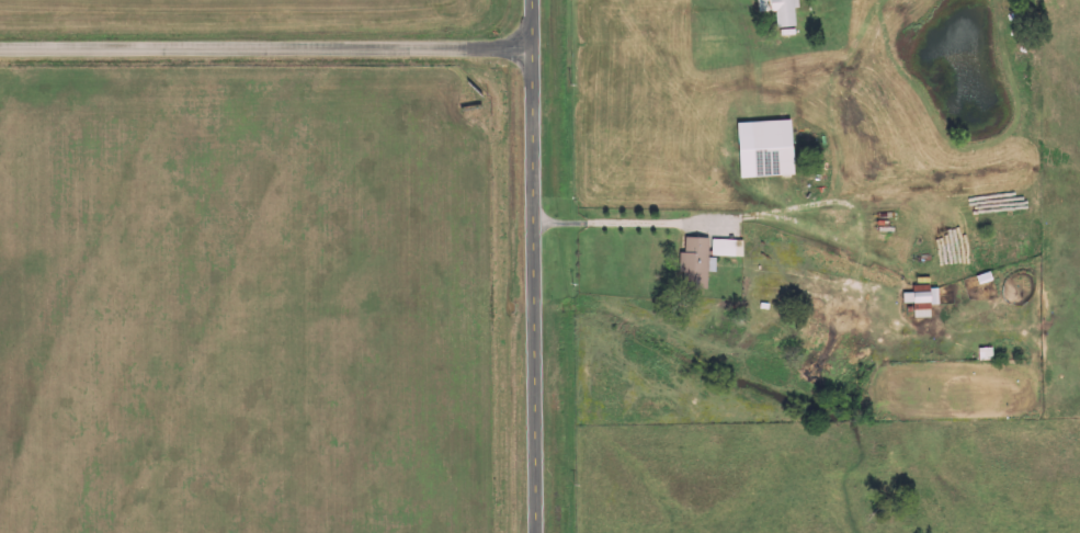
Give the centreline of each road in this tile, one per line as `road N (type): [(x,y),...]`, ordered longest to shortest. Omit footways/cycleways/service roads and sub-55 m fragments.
road 1 (secondary): [(532,0),(535,532)]
road 2 (residential): [(532,49),(0,50)]

